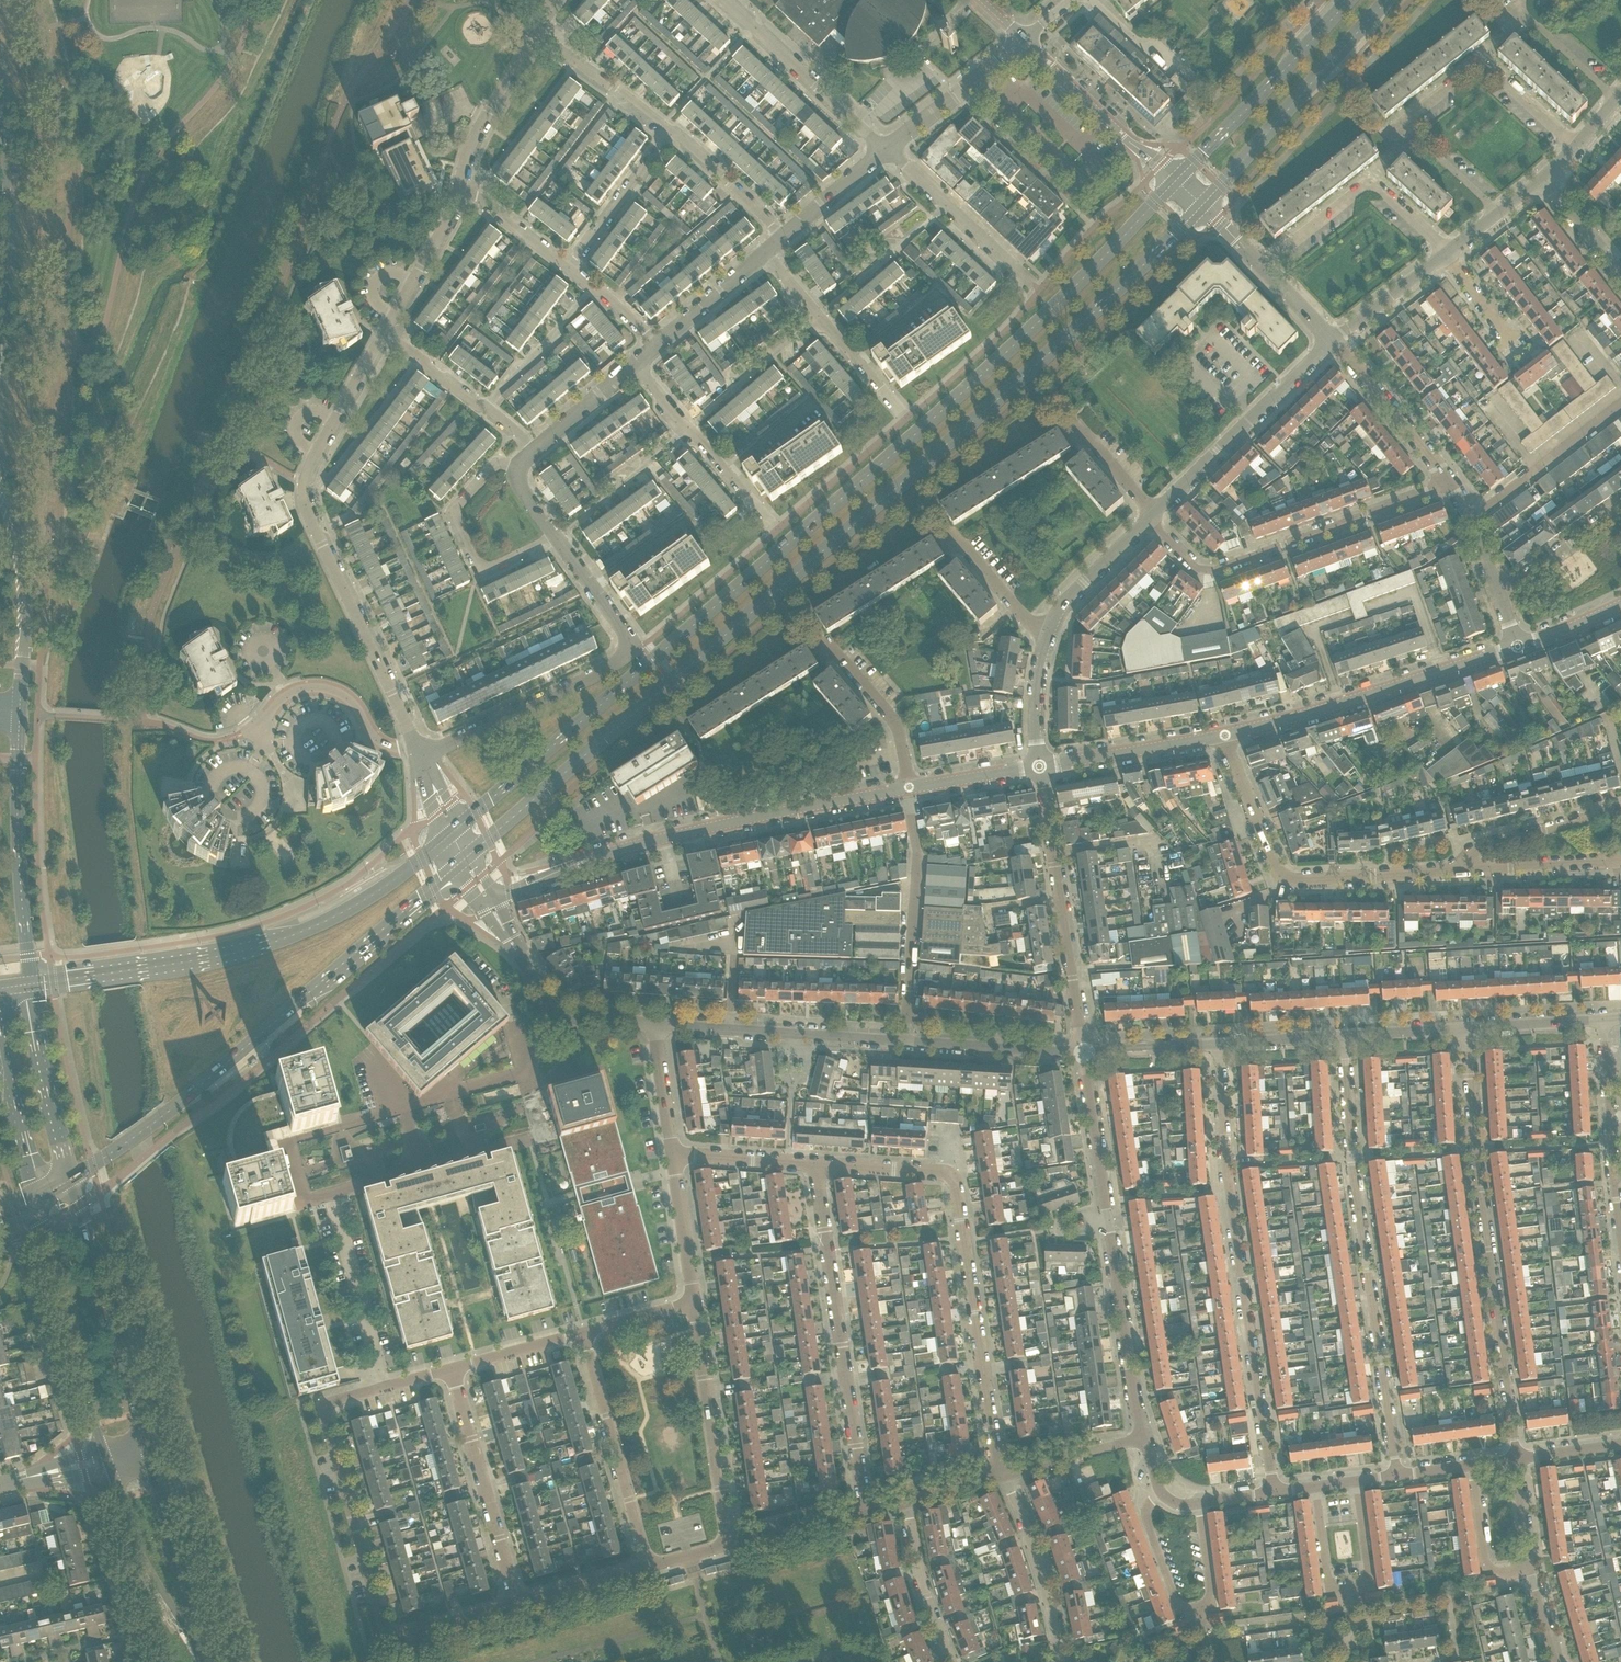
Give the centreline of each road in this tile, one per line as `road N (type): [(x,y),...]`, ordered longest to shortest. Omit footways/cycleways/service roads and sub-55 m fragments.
road 1 (primary): [(472,854),(966,431),(1202,206)]
road 2 (primary): [(1176,181),(944,408),(459,827)]
road 3 (primary): [(73,1179),(167,1113),(456,867)]
road 4 (residential): [(1274,1493),(1228,1187),(1217,1045)]
road 5 (primary): [(444,840),(380,893),(293,937),(209,960),(31,985)]
road 6 (residential): [(1343,1037),(1352,1156),(1397,1476)]
road 7 (residential): [(1000,1477),(954,1183),(947,1174),(815,1165)]
road 8 (residential): [(1515,1460),(1466,1029)]
road 9 (tertiary): [(496,899),(587,859),(909,788)]
road 10 (residential): [(1142,1439),(1083,1053)]
road 11 (tertiary): [(422,757),(639,648),(559,545)]
road 12 (residential): [(1575,149),(1485,62),(1404,125),(1498,213)]
road 13 (residential): [(867,1514),(815,1165)]
road 14 (residential): [(1462,870),(1290,879),(1279,873),(1220,735)]
road 15 (residential): [(1150,520),(1196,568),(1215,570),(1448,484)]
road 16 (residential): [(407,1634),(383,1632),(326,1413),(329,1403),(384,1387)]
road 17 (tertiary): [(1220,735),(1516,646)]
road 18 (residential): [(905,418),(775,528),(688,429)]
road 19 (residential): [(422,757),(313,520),(304,484)]
road 20 (residential): [(1083,1053),(1039,767)]
road 21 (secondary): [(0,84),(9,201),(0,370)]
road 22 (secondary): [(148,1450),(73,1179)]
road 23 (primary): [(1202,206),(1388,0)]
road 24 (secondary): [(31,985),(20,713)]
road 25 (secondary): [(20,713),(28,597),(0,445)]
road 26 (residential): [(1198,1503),(1210,1597),(1196,1613),(1179,1610),(1144,1515),(1160,1491)]
road 27 (secondary): [(33,1199),(103,1450)]
road 28 (residential): [(906,1043),(917,859),(909,788)]
road 29 (tertiary): [(654,1024),(906,1043)]
road 30 (primary): [(1350,0),(1176,181)]
road 31 (residential): [(729,1545),(694,1302)]
road 32 (residential): [(649,1567),(583,1332)]
road 33 (residential): [(516,1604),(452,1369)]
road 34 (residential): [(1356,1481),(1369,1578),(1339,1593),(1329,1582),(1315,1487)]
road 35 (residential): [(1263,267),(1371,184),(1446,254)]
road 36 (residential): [(559,545),(489,572),(476,564),(457,508),(496,469),(518,466)]
road 37 (secondary): [(212,1661),(148,1450)]
road 38 (residential): [(885,151),(726,0)]
road 39 (secondary): [(109,1469),(141,1557),(208,1661)]
road 40 (residential): [(1603,1021),(1620,1237)]
road 41 (tertiary): [(1176,181),(1023,41)]
road 42 (residential): [(422,757),(372,739),(350,703),(333,693),(287,697),(254,728)]
road 43 (residential): [(329,1194),(384,1387)]
road 44 (secondary): [(73,1179),(31,985)]
road 45 (residential): [(1058,1661),(1033,1553),(1004,1477)]
road 46 (residential): [(1471,522),(1620,405)]
road 47 (residential): [(1448,484),(1332,340)]
road 48 (tertiary): [(654,1024),(559,1016),(511,941)]
road 49 (tertiary): [(1039,767),(1220,735)]
road 50 (tertiary): [(906,1043),(1083,1053)]
road 51 (tertiary): [(885,151),(1023,41)]
road 52 (residential): [(909,788),(895,723),(825,640)]
road 53 (residential): [(1620,809),(1483,844),(1462,870)]
road 54 (residential): [(688,429),(559,545)]
road 55 (residential): [(947,206),(819,322)]
road 56 (residential): [(459,190),(468,153),(534,38)]
road 57 (residential): [(570,272),(673,136)]
road 58 (residential): [(673,136),(534,38)]
road 59 (residential): [(819,322),(688,429)]
road 60 (residential): [(955,1661),(927,1598),(908,1502)]
road 61 (residential): [(383,338),(459,190)]
road 62 (residential): [(304,484),(383,338)]
road 63 (secondary): [(0,1038),(33,1199)]
road 64 (tertiary): [(1043,640),(1081,586),(1150,520)]
road 65 (residential): [(1462,870),(1620,861)]
road 66 (residential): [(485,407),(590,289)]
road 67 (residential): [(785,240),(673,136)]
road 68 (residential): [(1497,593),(1620,504)]
road 69 (residential): [(1519,0),(1513,4),(1618,100)]
road 70 (residential): [(694,1302),(673,1155)]
road 71 (residential): [(1528,1568),(1492,1573),(1485,1560),(1471,1466)]
road 72 (residential): [(1004,1477),(1142,1439)]
road 73 (tertiary): [(1332,340),(1446,254)]
road 74 (residential): [(815,1165),(673,1155)]
road 75 (residential): [(729,1545),(867,1514)]
road 76 (tertiary): [(658,347),(765,257)]
road 77 (tertiary): [(1156,514),(1254,415)]
road 78 (residential): [(516,1604),(649,1567)]
road 79 (residential): [(570,272),(459,190)]
road 80 (tertiary): [(1466,1029),(1603,1021)]
road 81 (residential): [(452,1369),(583,1332)]
road 82 (tertiary): [(1083,1053),(1217,1045)]
road 83 (tertiary): [(785,240),(885,151)]
road 84 (residential): [(1043,640),(953,542)]
road 85 (residential): [(673,1155),(654,1024)]
road 86 (tertiary): [(909,788),(1039,767)]
road 87 (tertiary): [(534,451),(634,369)]
road 88 (residential): [(905,418),(819,322)]
road 89 (tertiary): [(1039,767),(1043,640)]
road 90 (tertiary): [(1217,1045),(1343,1037)]
road 91 (residential): [(1620,279),(1543,179)]
road 92 (residential): [(1038,290),(947,206)]
road 93 (tertiary): [(1343,1037),(1466,1029)]
road 94 (residential): [(485,407),(383,338)]

